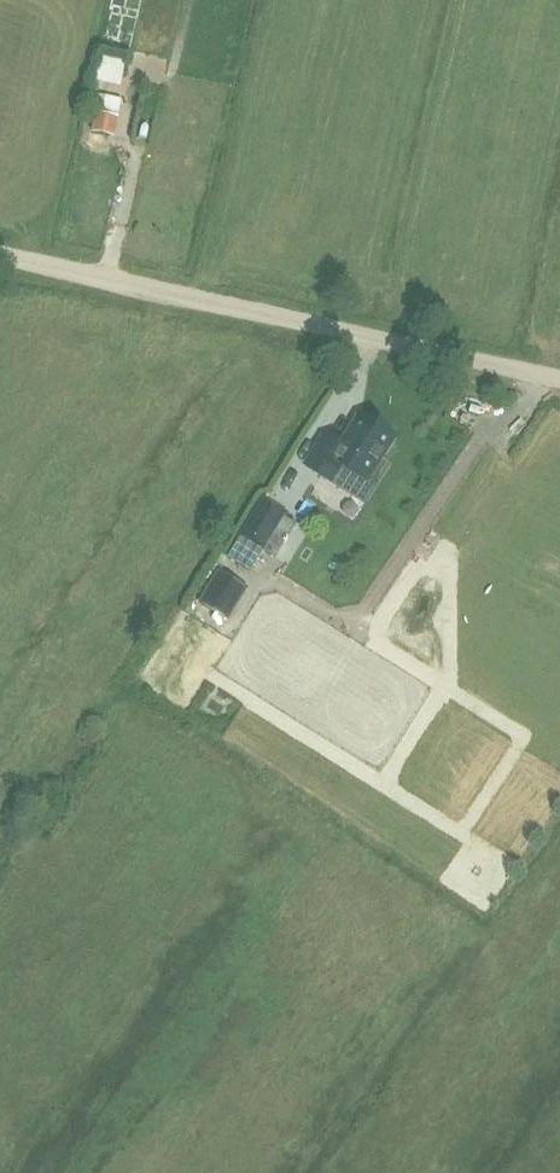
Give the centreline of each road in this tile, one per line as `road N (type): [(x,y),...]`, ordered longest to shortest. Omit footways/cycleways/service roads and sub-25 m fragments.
road 1 (track): [(0,254),(559,380)]

